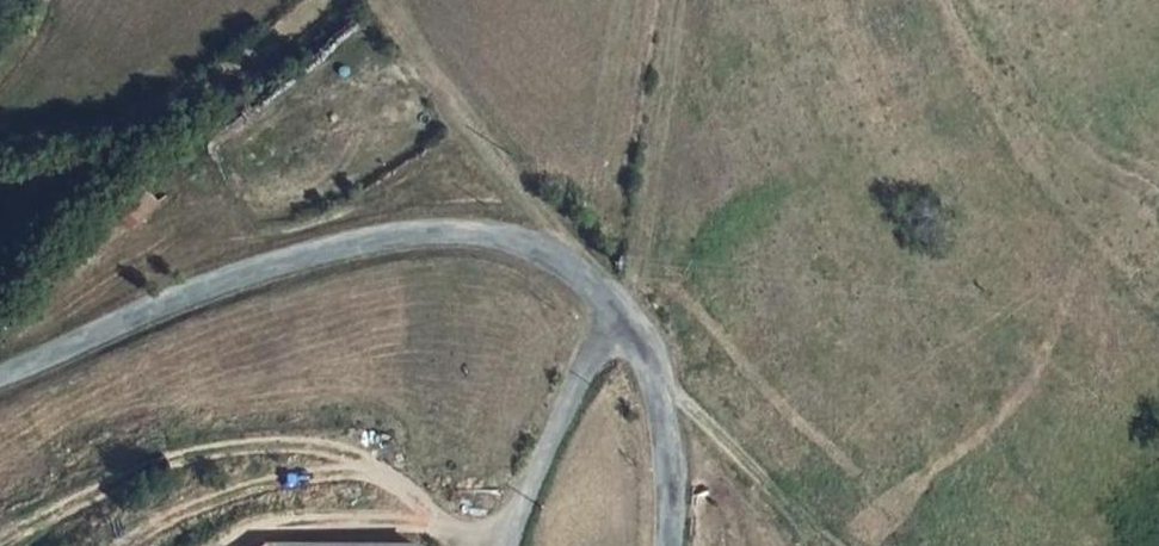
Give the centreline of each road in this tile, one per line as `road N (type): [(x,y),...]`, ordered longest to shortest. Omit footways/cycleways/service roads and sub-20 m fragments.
road 1 (tertiary): [(622,321),(551,250),(491,227),(391,233),(240,272),(0,371)]
road 2 (track): [(330,0),(151,116),(0,155)]
road 3 (track): [(551,250),(548,219),(387,0)]
road 4 (residential): [(622,321),(569,394),(508,545)]
road 5 (tertiary): [(670,545),(668,386),(622,321)]

